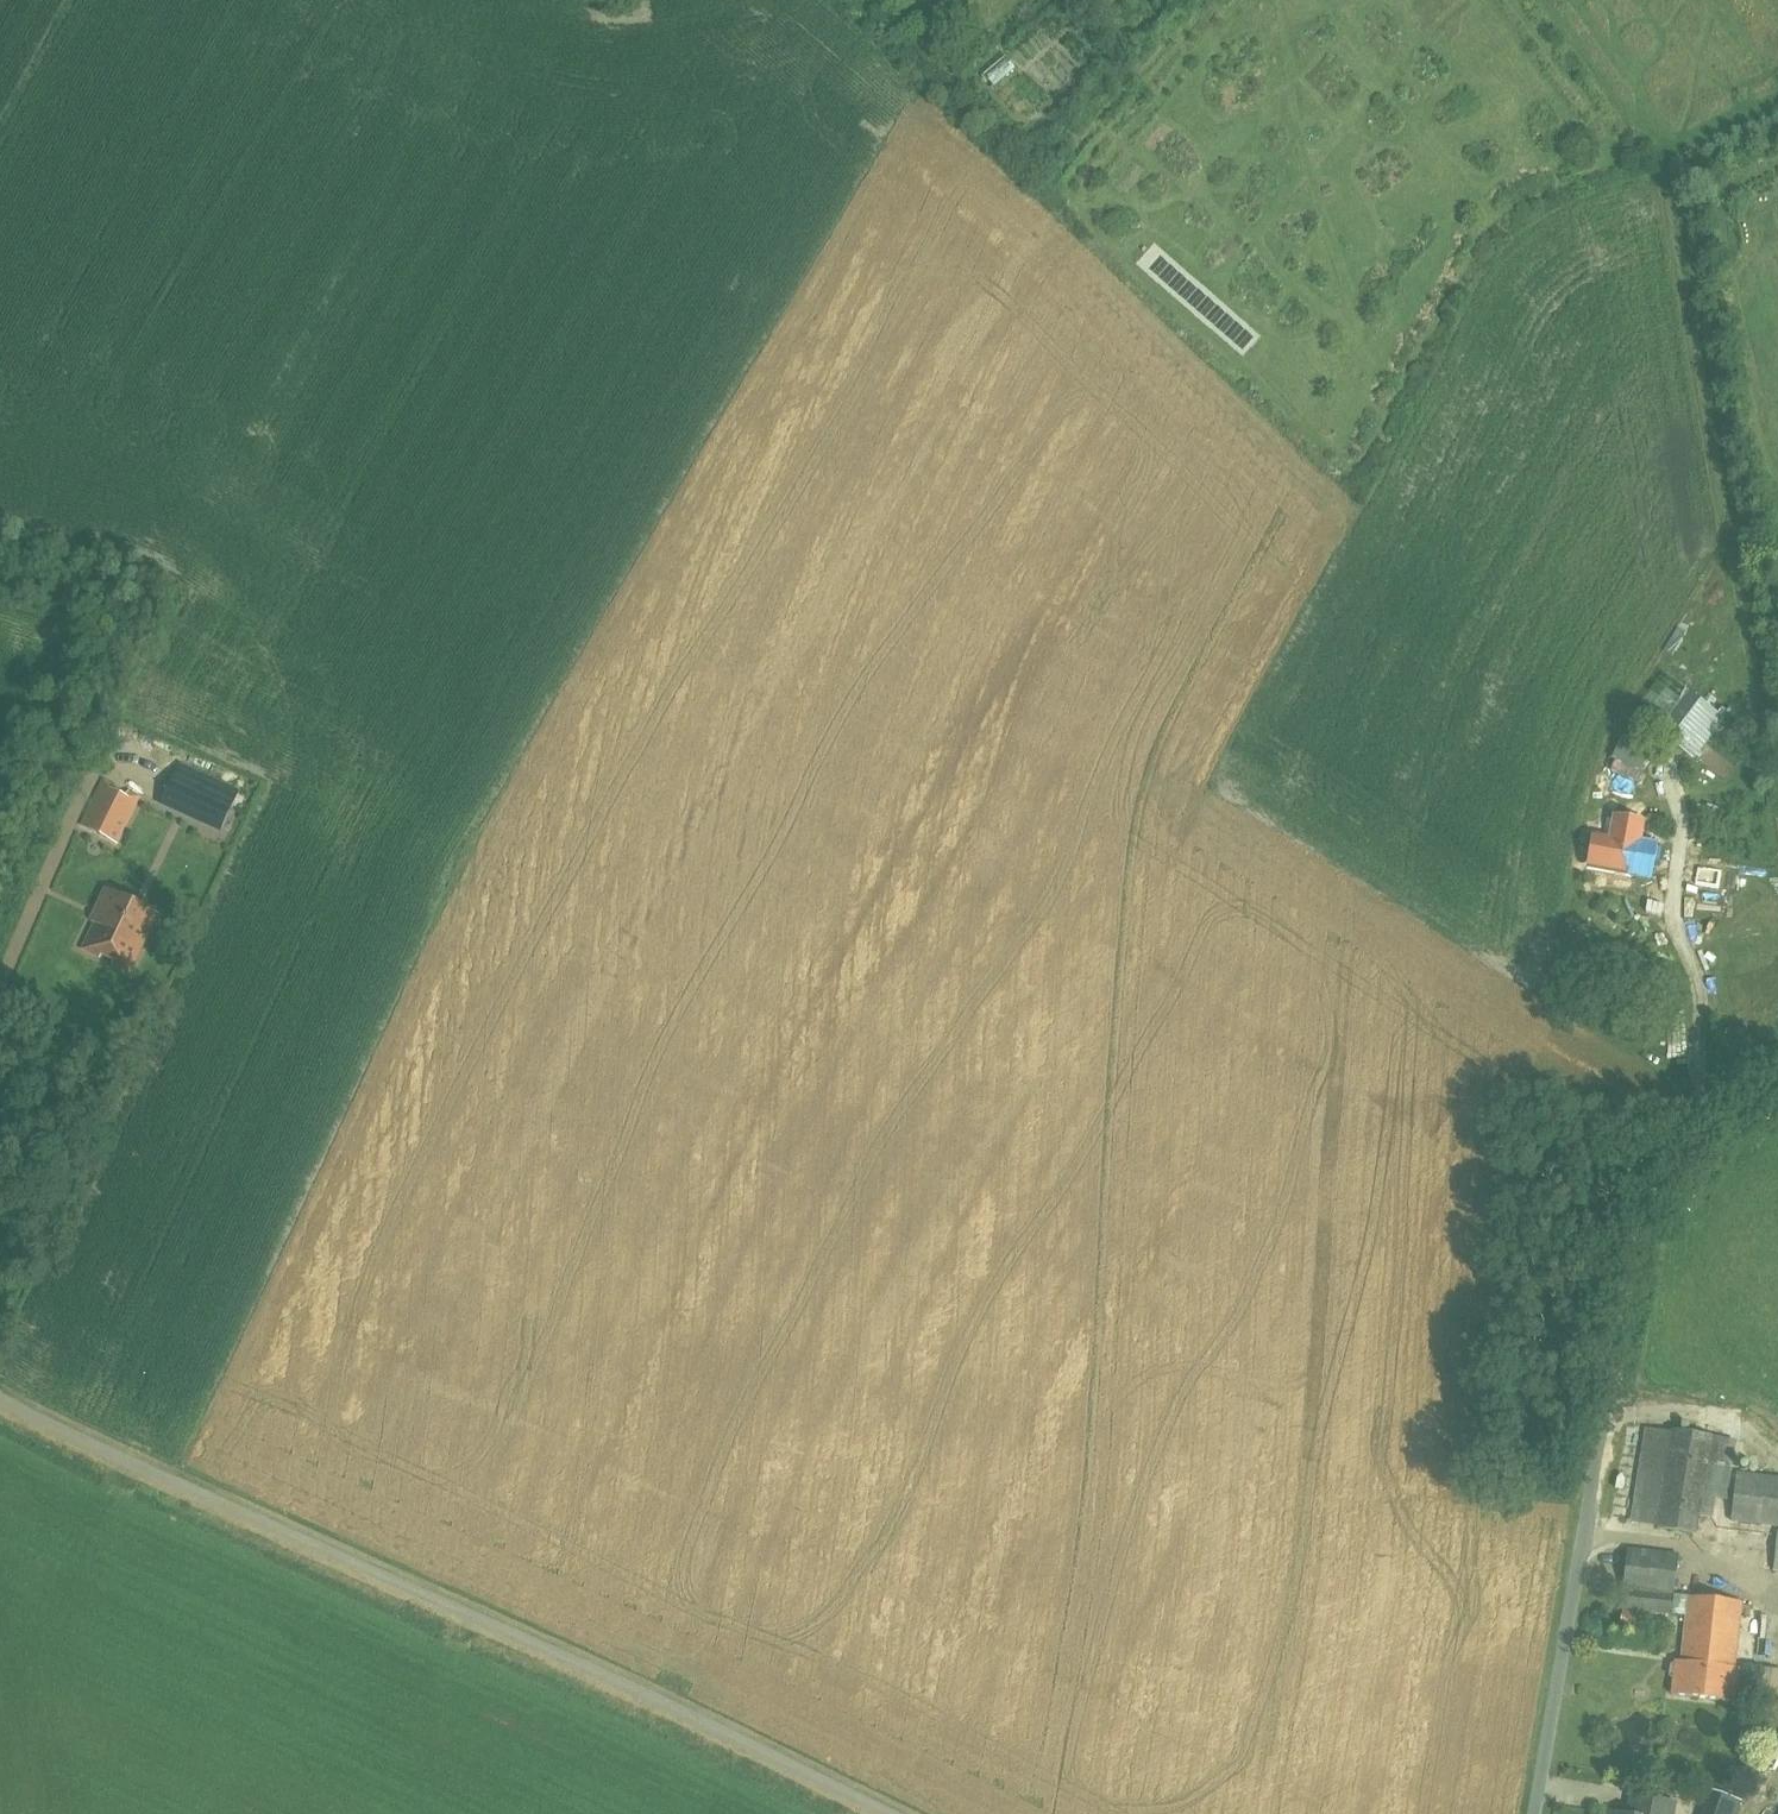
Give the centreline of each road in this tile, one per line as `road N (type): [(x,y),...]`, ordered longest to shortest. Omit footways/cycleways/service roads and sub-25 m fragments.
road 1 (unclassified): [(892,1813),(0,1398)]
road 2 (unclassified): [(1531,1813),(1635,1230),(1652,1184),(1697,1122),(1732,1091),(1777,1069)]

